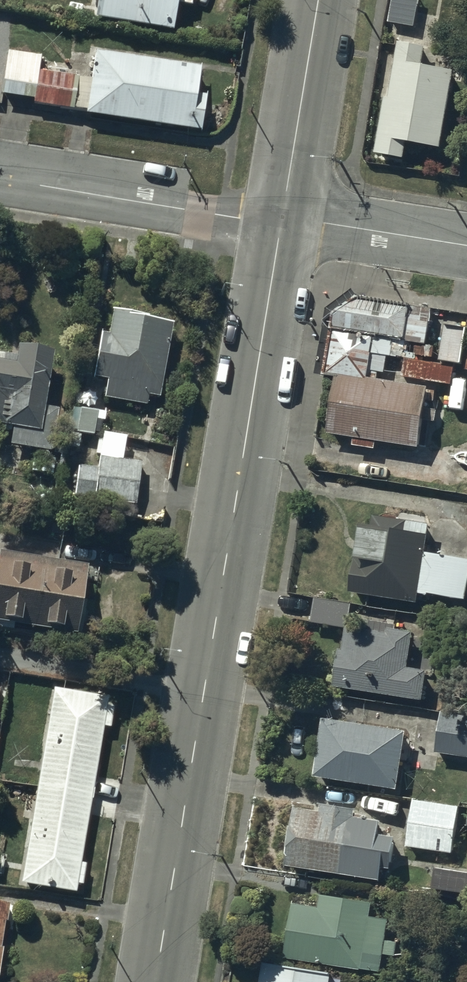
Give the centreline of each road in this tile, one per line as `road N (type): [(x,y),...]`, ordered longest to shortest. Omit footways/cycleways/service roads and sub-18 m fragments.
road 1 (tertiary): [(283,221),(157,981)]
road 2 (residential): [(0,177),(283,221)]
road 3 (tertiary): [(319,0),(283,221)]
road 4 (residential): [(283,221),(466,248)]

